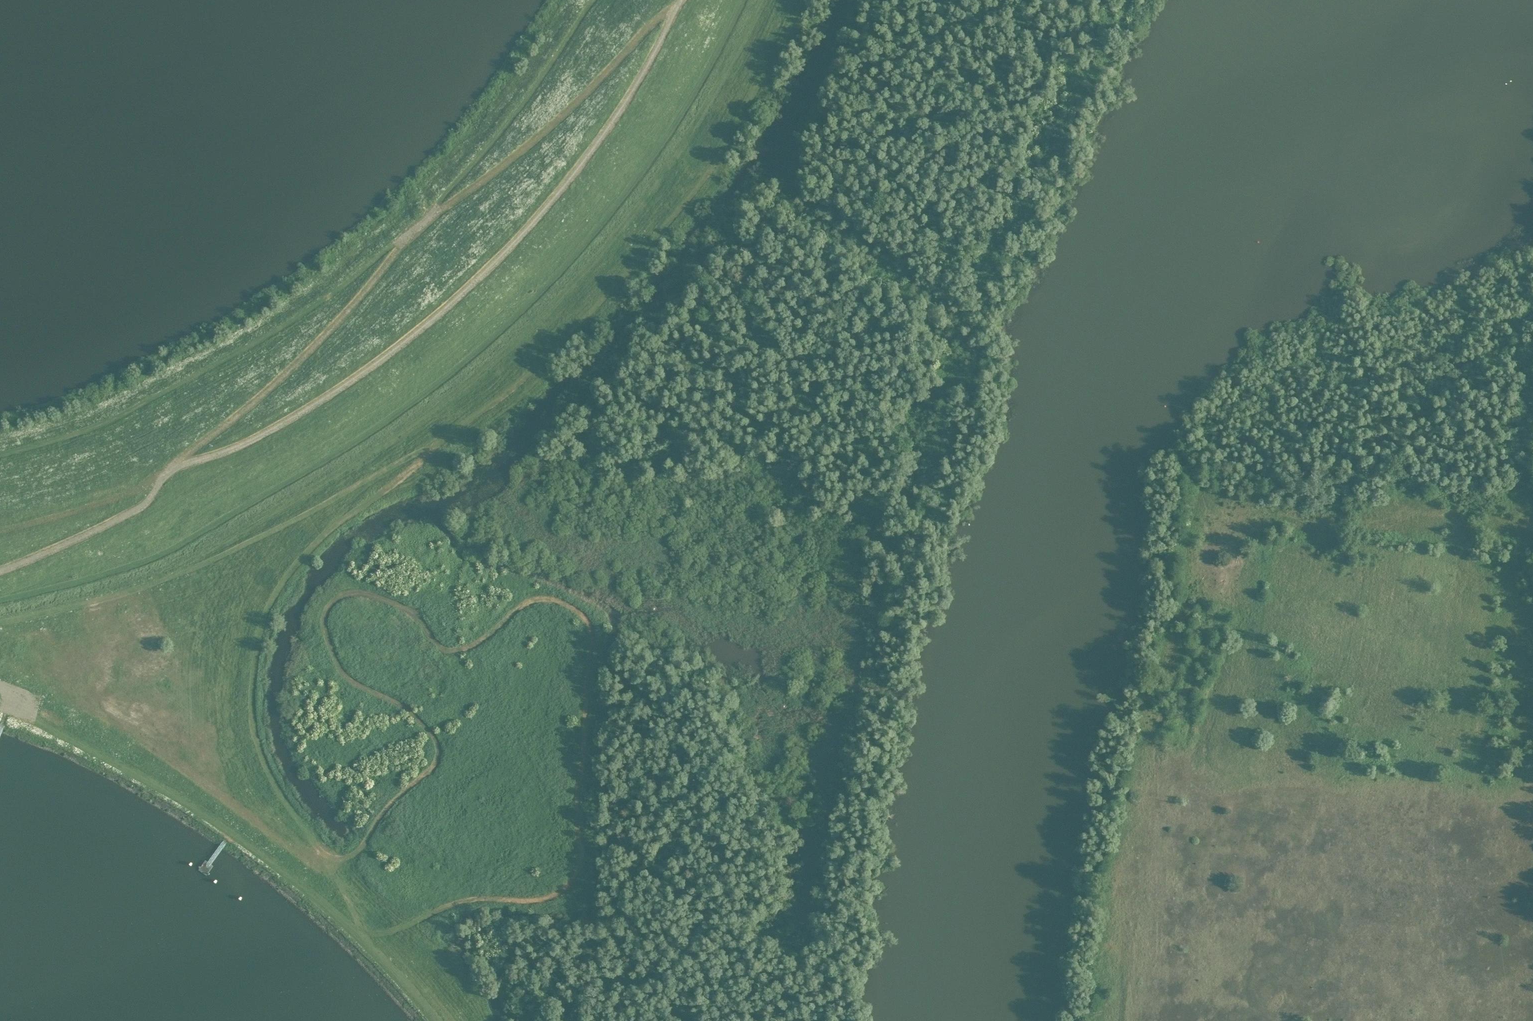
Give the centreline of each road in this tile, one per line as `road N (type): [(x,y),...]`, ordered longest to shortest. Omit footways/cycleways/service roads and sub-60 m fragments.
road 1 (track): [(0,532),(165,479),(296,363),(441,208),(541,134),(648,27),(681,7)]
road 2 (track): [(685,0),(616,122),(467,291),(334,394),(280,427),(171,473)]
road 3 (track): [(165,479),(141,508),(0,571)]

